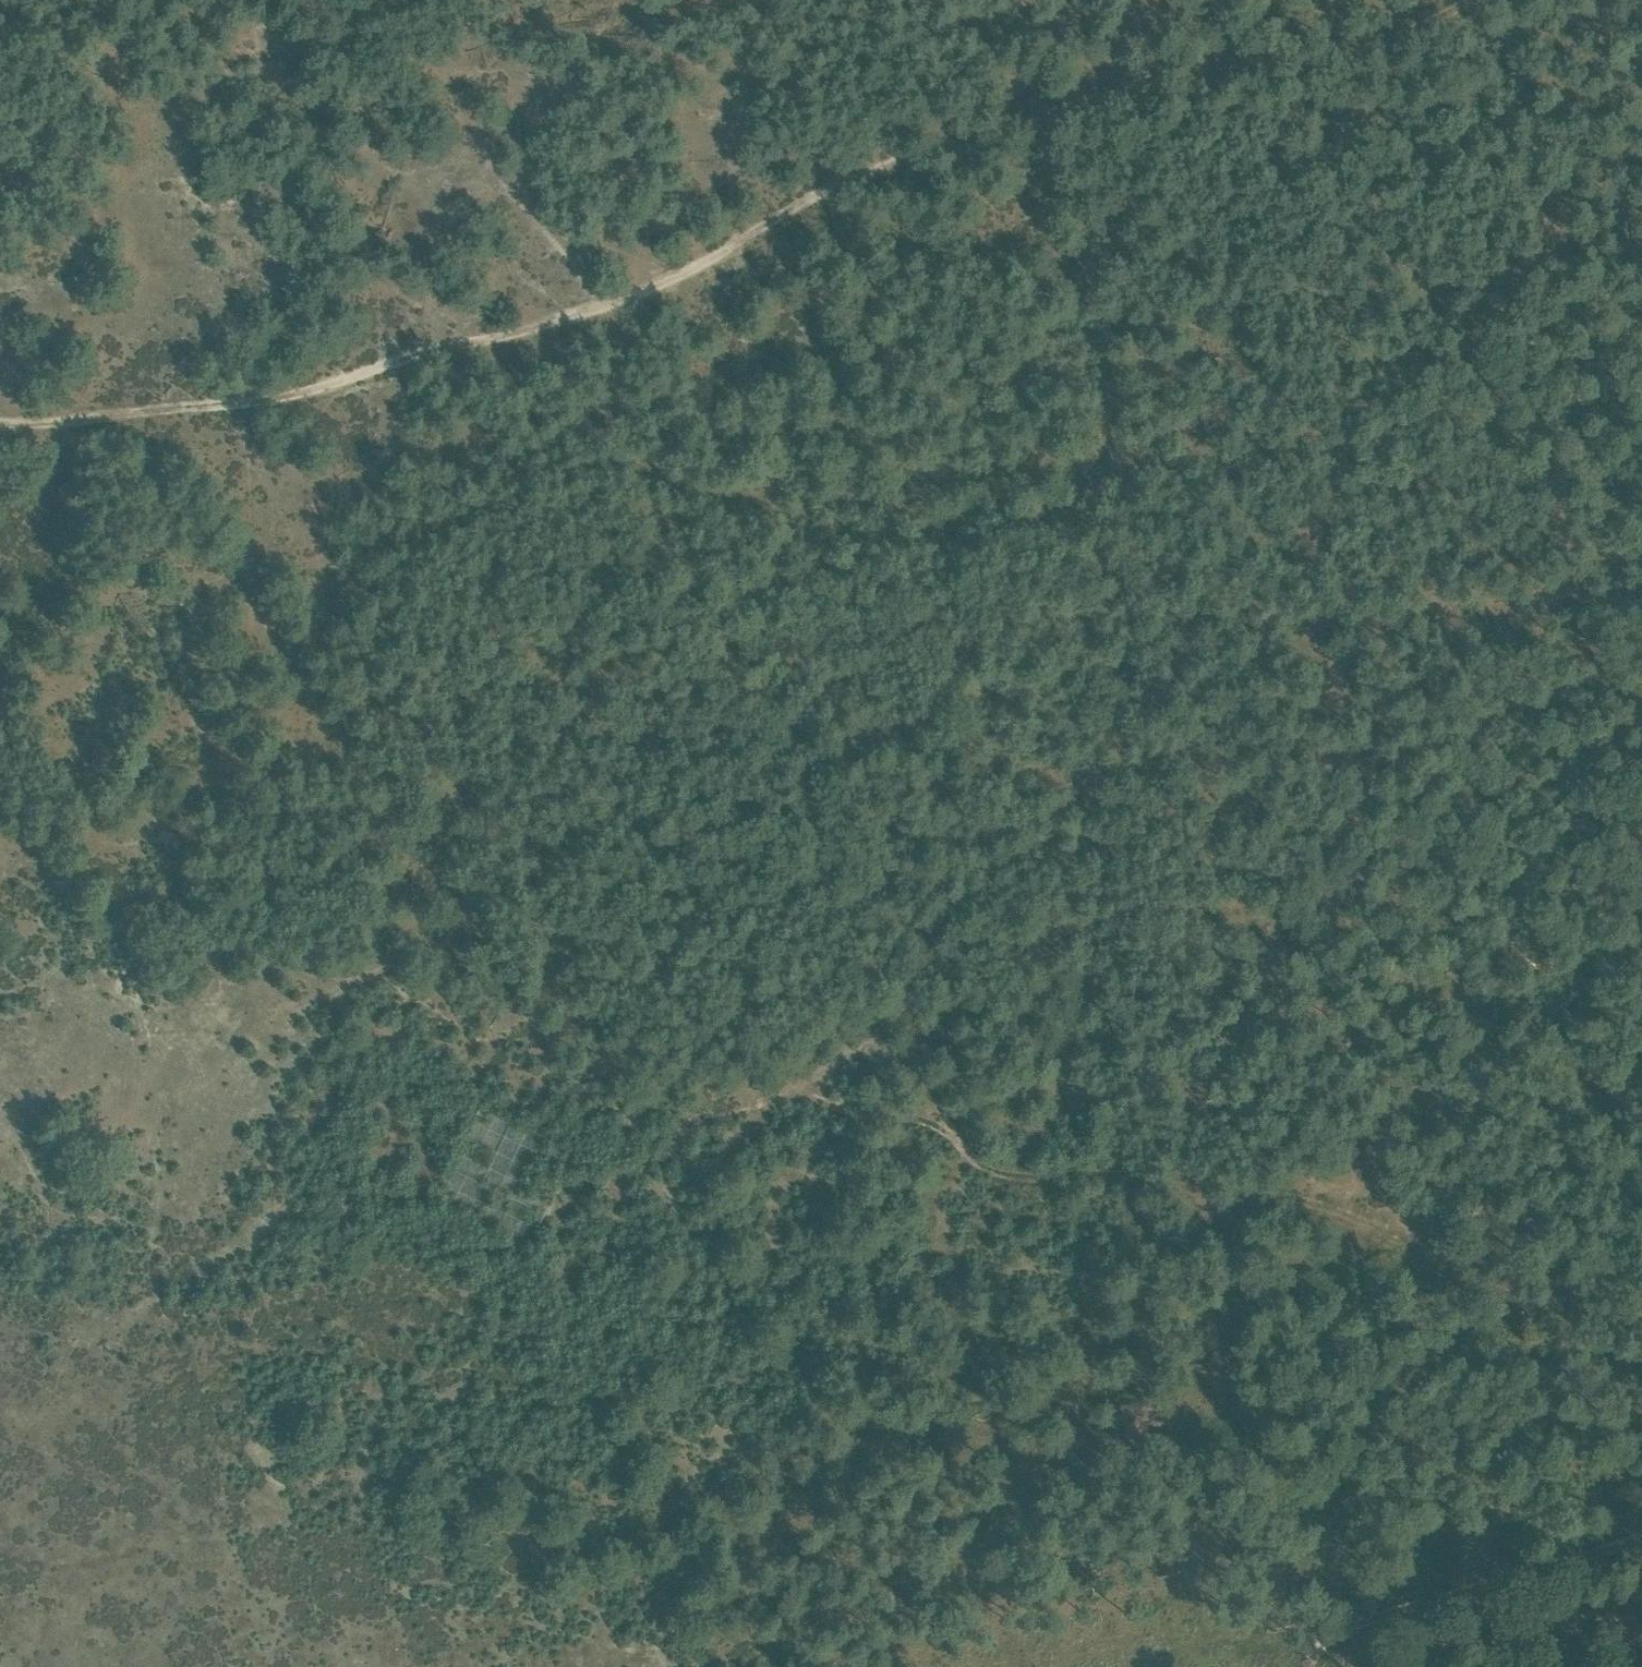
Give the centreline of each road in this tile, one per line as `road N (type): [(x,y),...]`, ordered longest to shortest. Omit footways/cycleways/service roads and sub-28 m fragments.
road 1 (track): [(1641,1536),(1343,1630),(1308,1666)]

